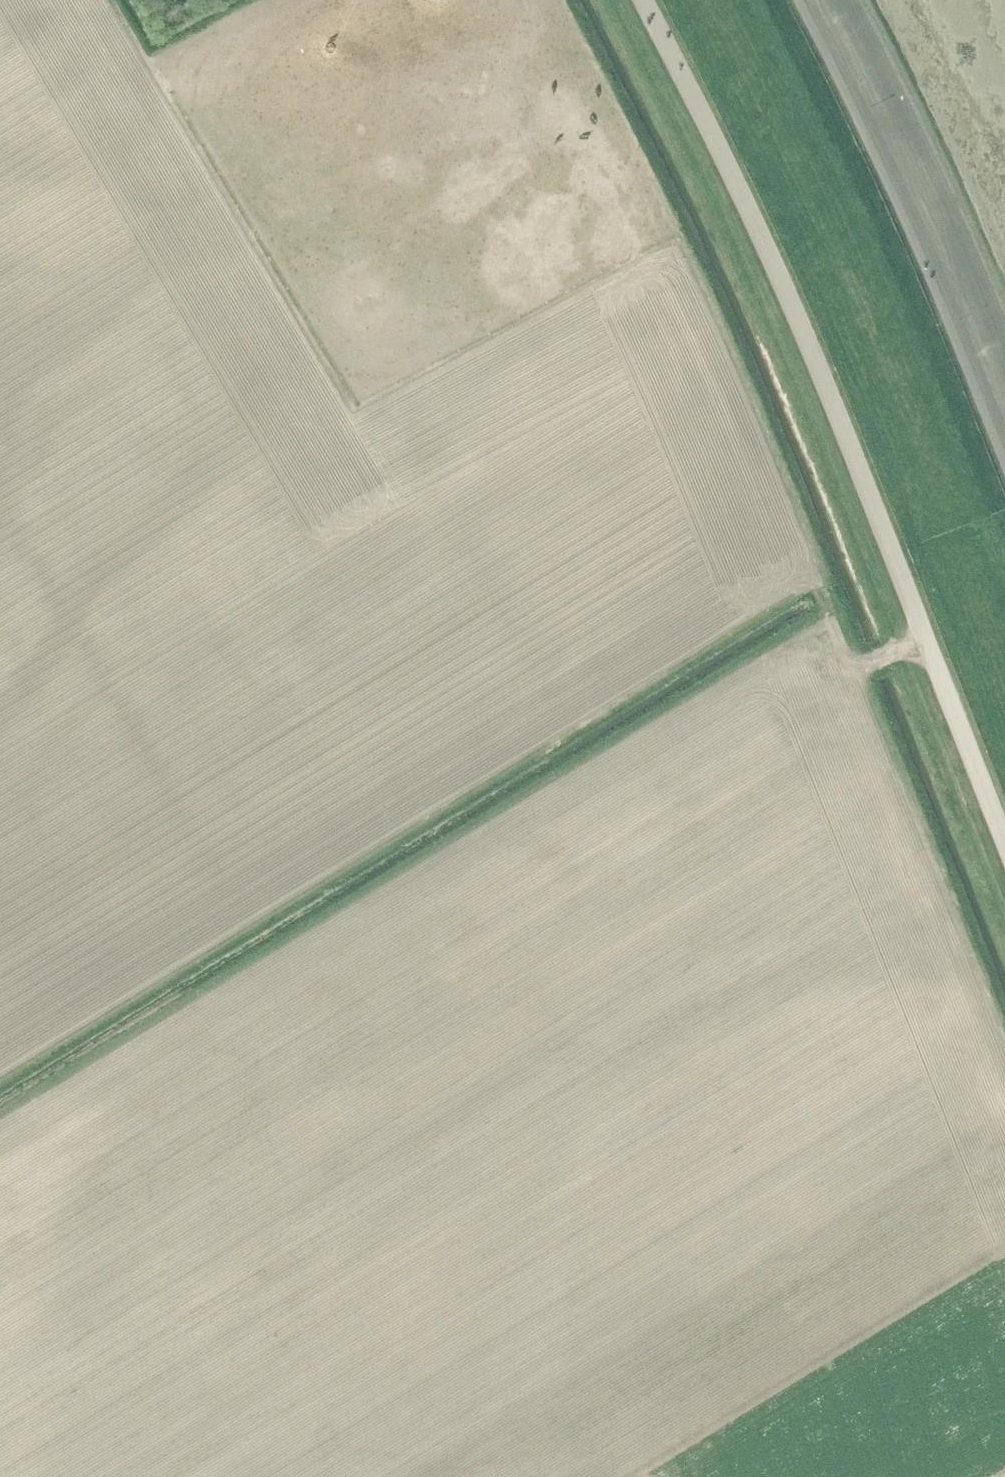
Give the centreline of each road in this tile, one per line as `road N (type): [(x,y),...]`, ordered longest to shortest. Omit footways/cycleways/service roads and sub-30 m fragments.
road 1 (unclassified): [(1004,841),(809,344),(645,0)]

